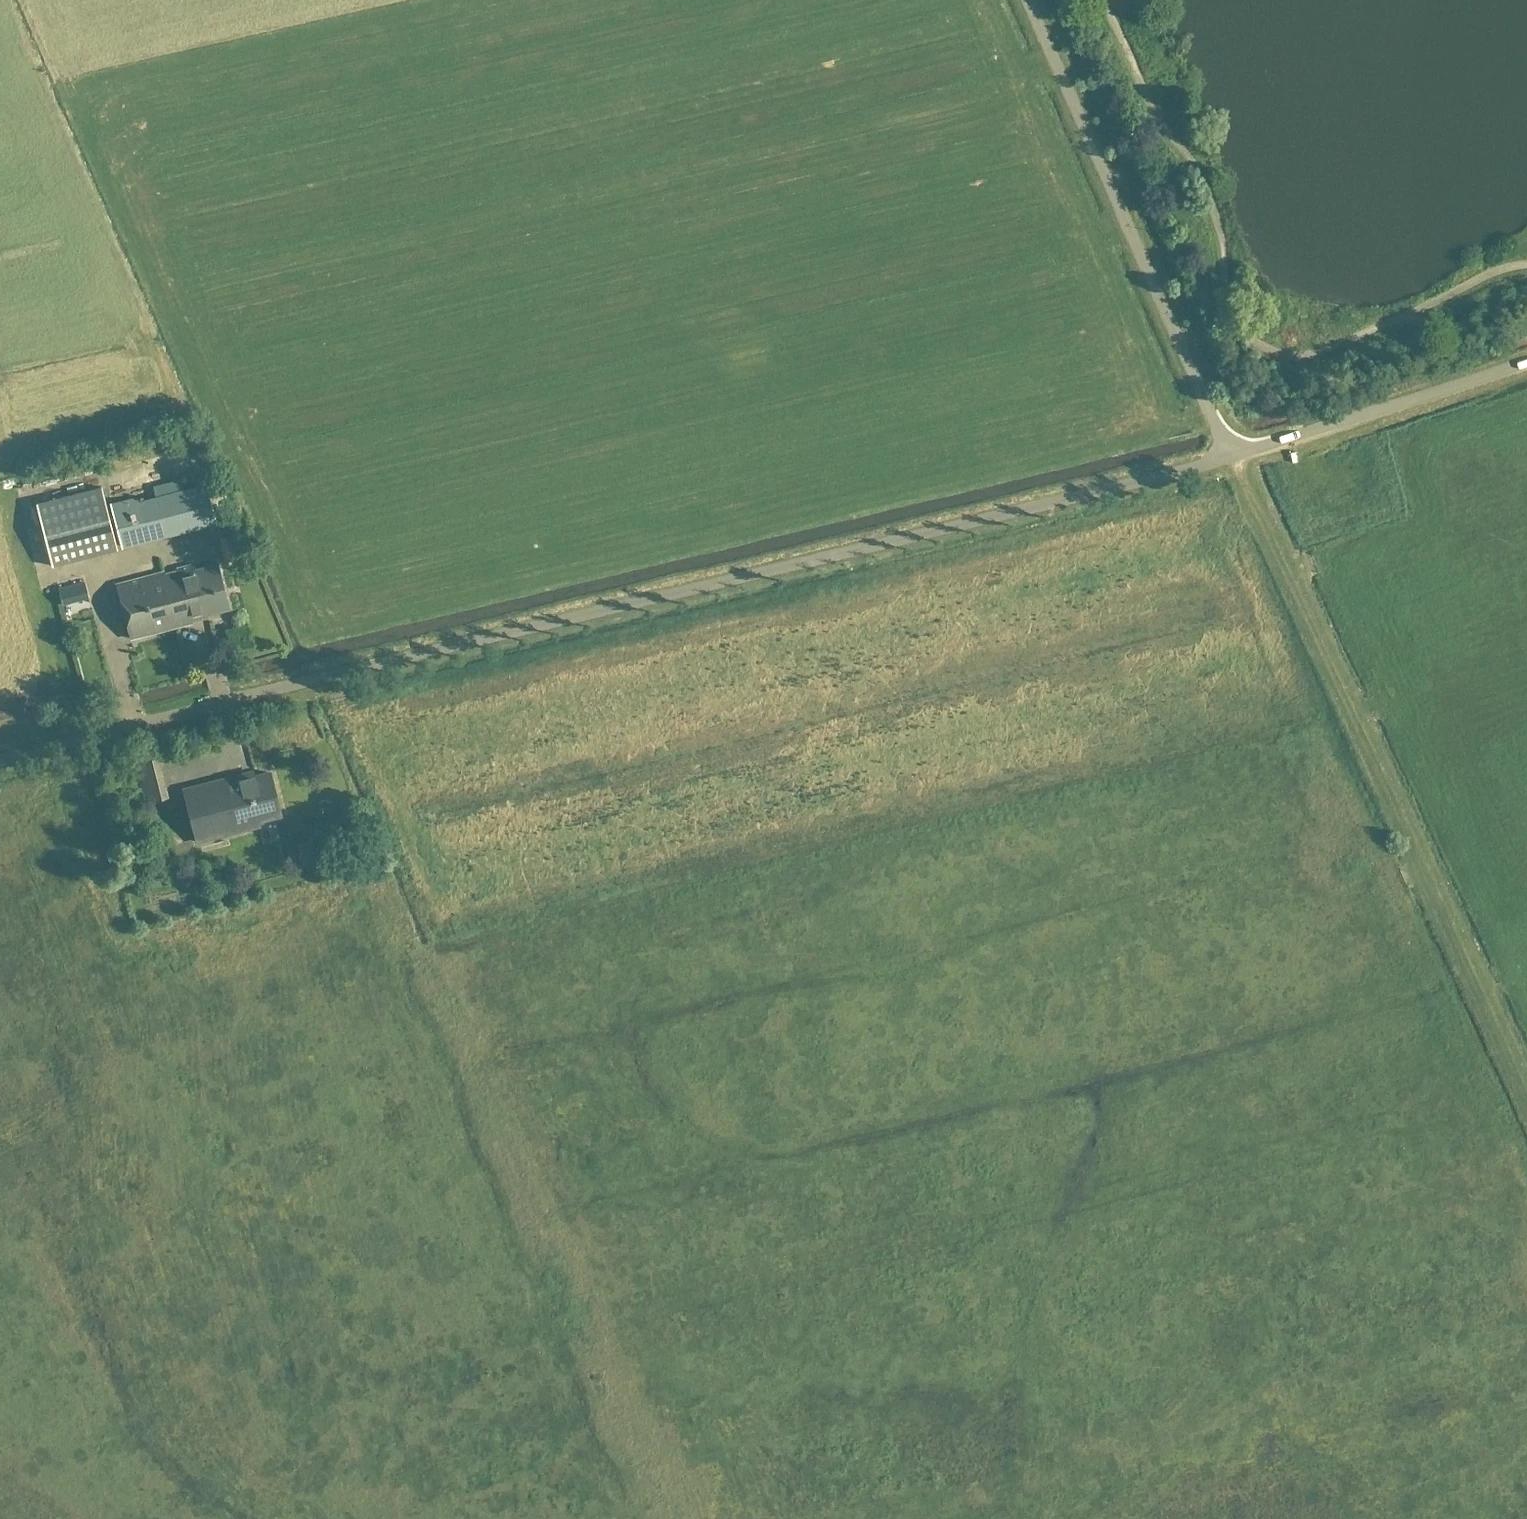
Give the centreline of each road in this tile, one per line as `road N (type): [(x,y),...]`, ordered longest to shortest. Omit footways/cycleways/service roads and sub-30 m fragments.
road 1 (unclassified): [(0,765),(1228,459)]
road 2 (track): [(1526,1100),(1228,459)]
road 3 (unclassified): [(1025,0),(1228,459)]
road 4 (unclassified): [(1228,459),(1526,362)]

